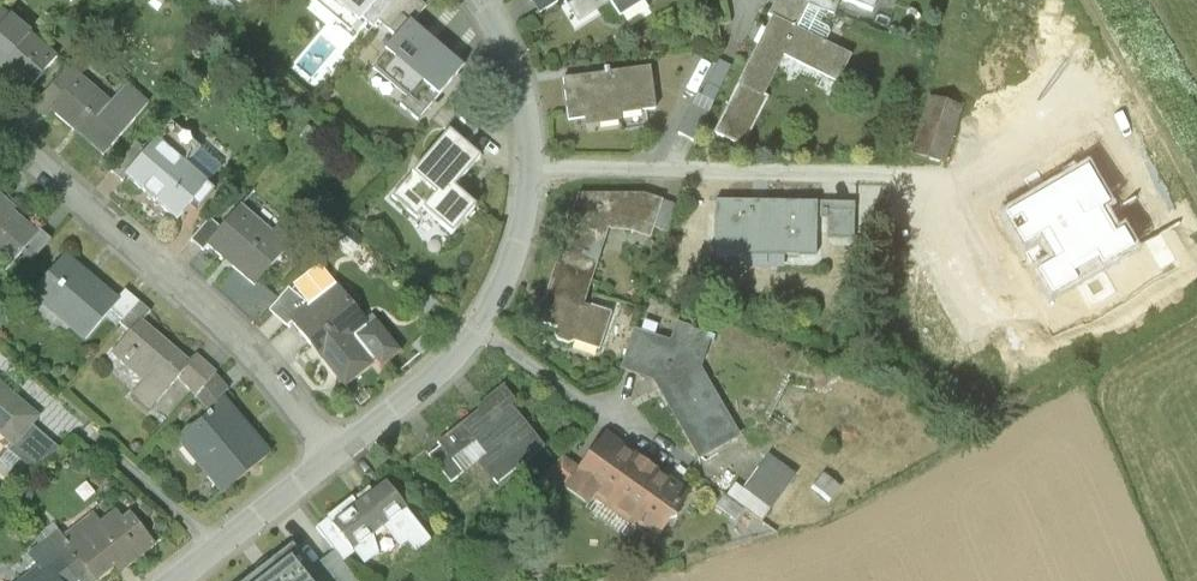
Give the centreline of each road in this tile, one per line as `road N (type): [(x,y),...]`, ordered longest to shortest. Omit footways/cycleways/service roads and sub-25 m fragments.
road 1 (residential): [(349,449),(475,329),(522,236),(531,169),(528,112),(481,0)]
road 2 (residential): [(0,115),(225,306),(349,449)]
road 3 (residential): [(185,580),(349,449)]

